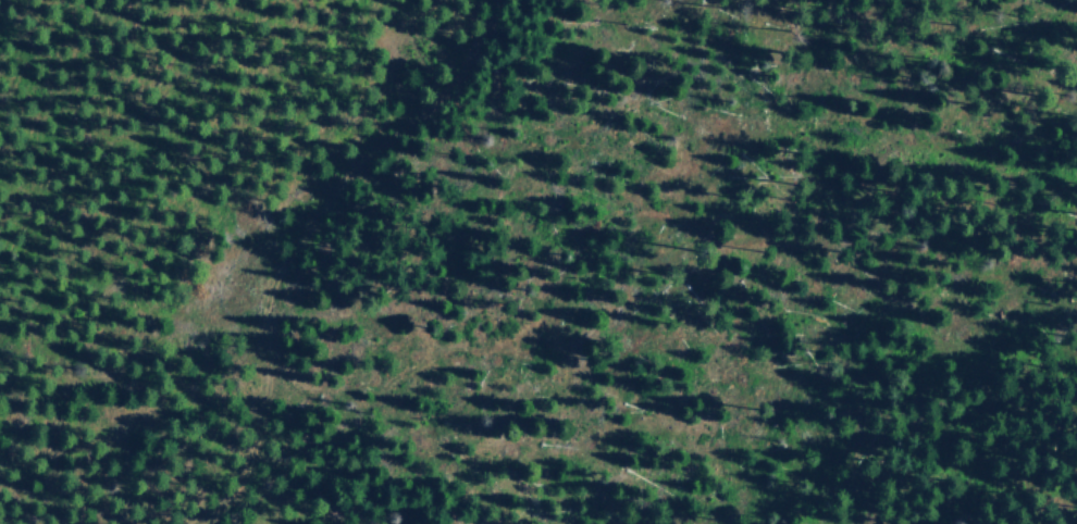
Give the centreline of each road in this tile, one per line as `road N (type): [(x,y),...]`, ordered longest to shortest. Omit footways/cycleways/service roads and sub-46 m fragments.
road 1 (track): [(188,523),(262,465),(294,255),(518,0)]

